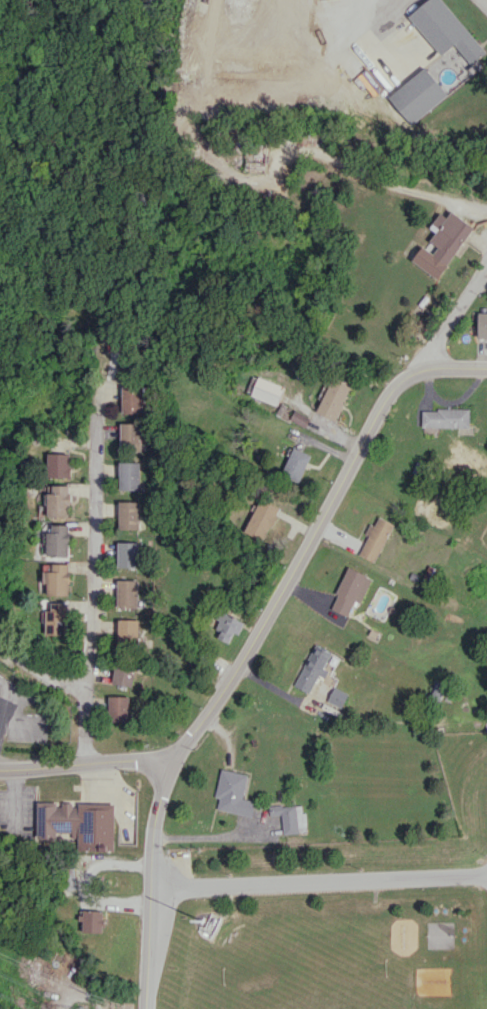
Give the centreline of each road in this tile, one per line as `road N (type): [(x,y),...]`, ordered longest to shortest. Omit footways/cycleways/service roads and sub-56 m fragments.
road 1 (tertiary): [(486,367),(417,371),(384,399),(301,556),(175,757),(0,767)]
road 2 (residential): [(88,762),(101,367)]
road 3 (tertiary): [(175,757),(153,822),(145,1008)]
road 4 (residential): [(404,0),(317,22),(246,21)]
road 5 (residential): [(486,262),(417,371)]

